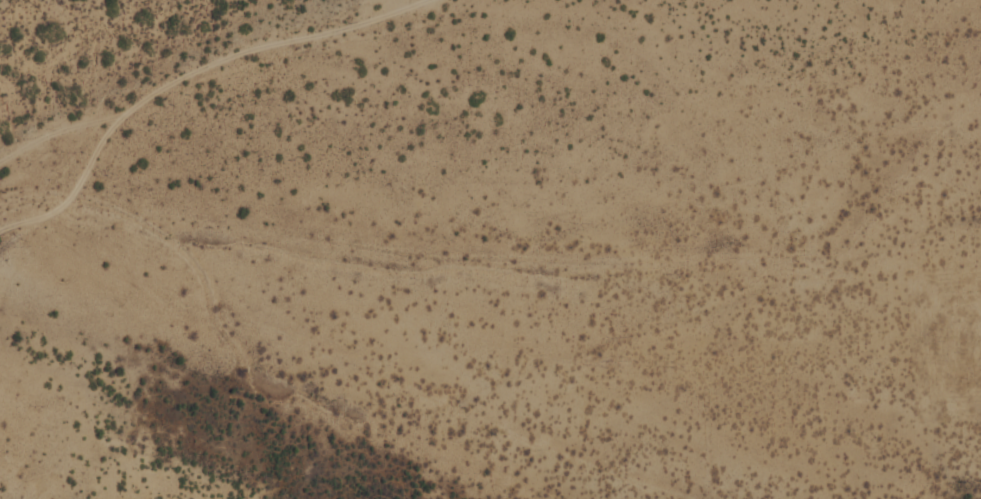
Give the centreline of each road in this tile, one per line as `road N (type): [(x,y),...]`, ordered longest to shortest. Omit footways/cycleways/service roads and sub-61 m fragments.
road 1 (residential): [(0,163),(61,132),(123,117),(233,56),(431,0)]
road 2 (residential): [(123,117),(69,205),(0,233)]

